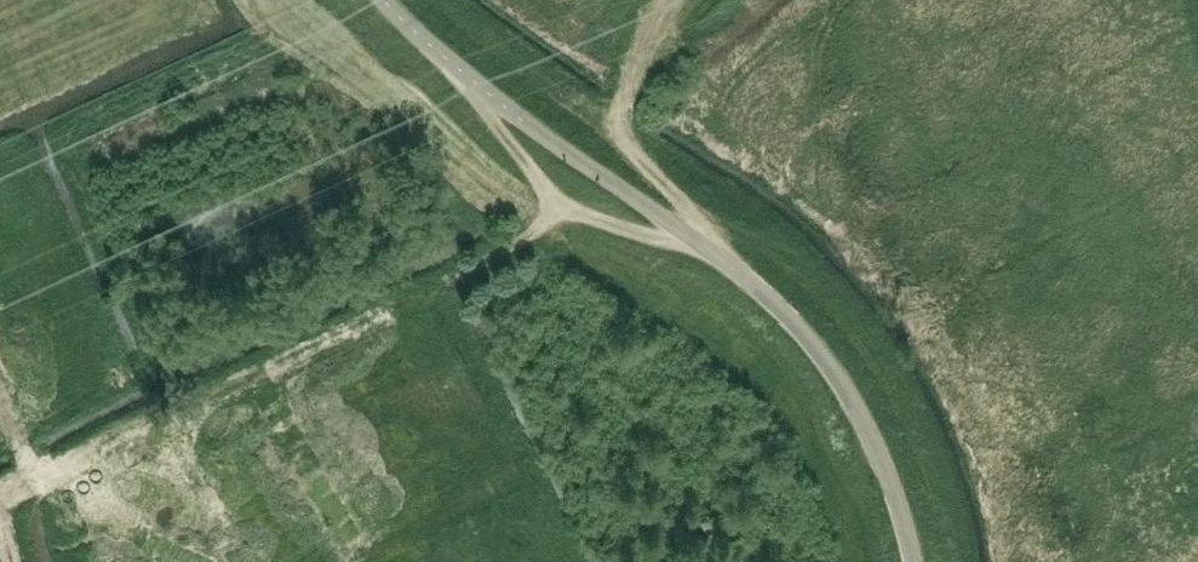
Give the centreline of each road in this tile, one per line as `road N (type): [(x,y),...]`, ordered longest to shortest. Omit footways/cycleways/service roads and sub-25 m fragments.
road 1 (track): [(0,491),(501,252),(557,209)]
road 2 (unclassified): [(914,561),(880,453),(831,368),(792,320),(713,253)]
road 3 (unclassified): [(713,253),(557,209),(460,70)]
road 4 (unclassified): [(713,253),(460,70)]

